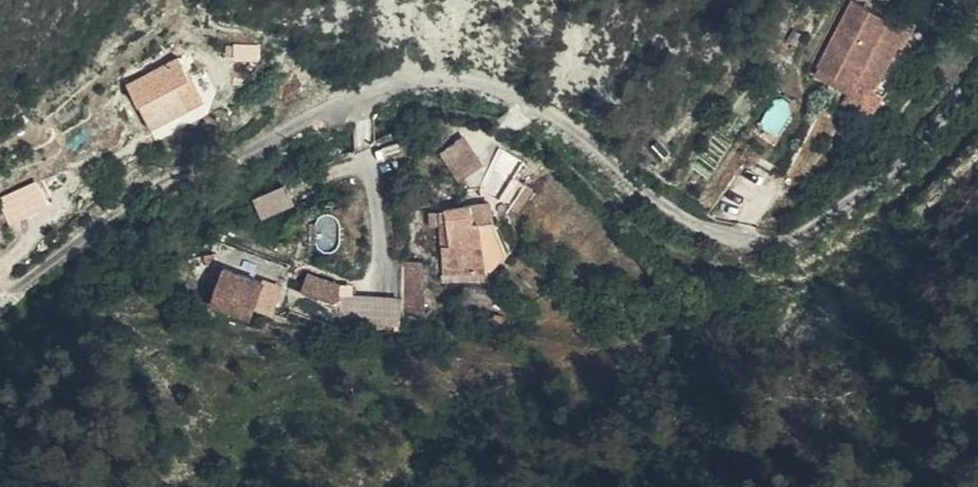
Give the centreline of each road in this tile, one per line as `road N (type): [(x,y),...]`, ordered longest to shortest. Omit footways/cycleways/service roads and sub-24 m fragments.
road 1 (track): [(350,105),(176,176),(0,306)]

